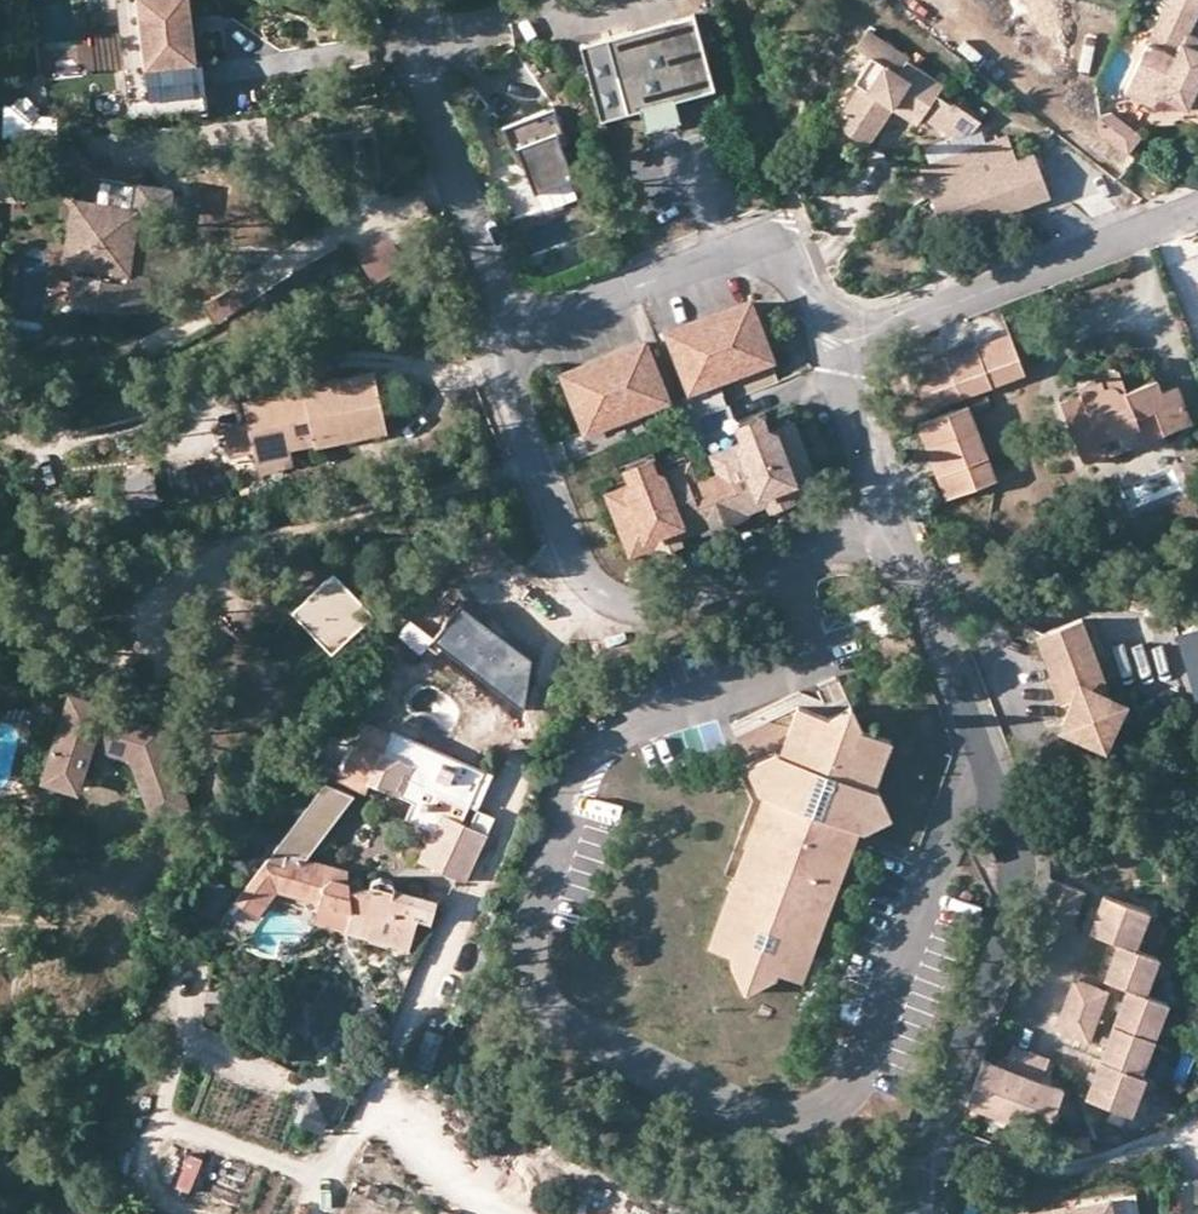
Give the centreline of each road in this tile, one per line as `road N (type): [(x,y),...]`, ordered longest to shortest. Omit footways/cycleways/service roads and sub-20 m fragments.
road 1 (residential): [(916,1213),(927,1126),(1013,906),(1020,852),(877,495)]
road 2 (residential): [(518,336),(505,359),(513,402),(590,590),(611,601),(651,604),(828,543),(861,527),(877,495)]
road 3 (residential): [(801,289),(780,258),(744,251),(518,336)]
road 4 (residential): [(914,318),(1197,209)]
road 5 (residential): [(518,336),(417,62)]
road 6 (residential): [(848,409),(824,370),(801,289)]
road 7 (residential): [(848,409),(844,388),(853,359),(914,318)]
road 8 (residential): [(914,318),(844,318),(801,289)]

